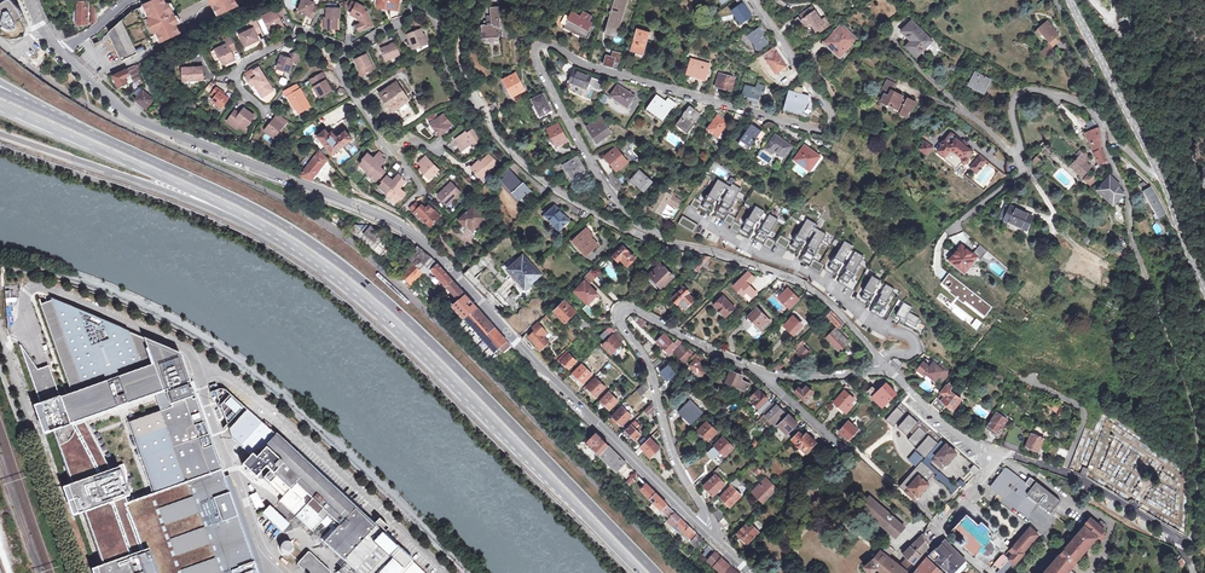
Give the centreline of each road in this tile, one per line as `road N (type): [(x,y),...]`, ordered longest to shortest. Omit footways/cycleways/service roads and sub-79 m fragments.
road 1 (tertiary): [(60,53),(134,120),(372,210),(432,246),(706,533)]
road 2 (trunk): [(656,572),(427,338),(312,243),(6,94)]
road 3 (residential): [(667,244),(588,162),(541,72),(537,46),(548,42),(587,65),(825,131),(835,119),(754,0)]
road 4 (track): [(1182,545),(1194,531),(1199,473),(1189,393),(1134,246),(1100,89),(1057,0)]
road 5 (trunk): [(263,225),(390,322),(640,572)]
road 6 (residential): [(706,533),(711,523),(681,472),(649,370),(619,313),(631,308),(766,374)]
road 7 (residential): [(961,107),(1022,158),(1016,95),(1035,88),(1066,95),(1158,173)]
road 8 (trunk): [(0,104),(263,225)]
road 9 (trunk): [(0,135),(263,225)]
road 10 (residential): [(887,370),(804,284),(667,244)]
road 11 (unclassified): [(990,457),(1008,455),(1076,476),(1121,502),(1175,534),(1196,572)]
road 12 (residential): [(667,244),(626,231),(546,182),(503,142),(480,103)]
road 13 (residential): [(480,103),(457,88),(435,24),(418,4),(349,49)]
road 14 (tertiary): [(1158,173),(1070,0)]
road 15 (residential): [(349,49),(339,73),(436,201)]
road 16 (residential): [(349,49),(302,31),(248,59),(240,88),(267,111)]
road 17 (residential): [(887,370),(990,457)]
road 18 (tertiary): [(1204,289),(1158,173)]
road 19 (residential): [(766,374),(887,370)]

